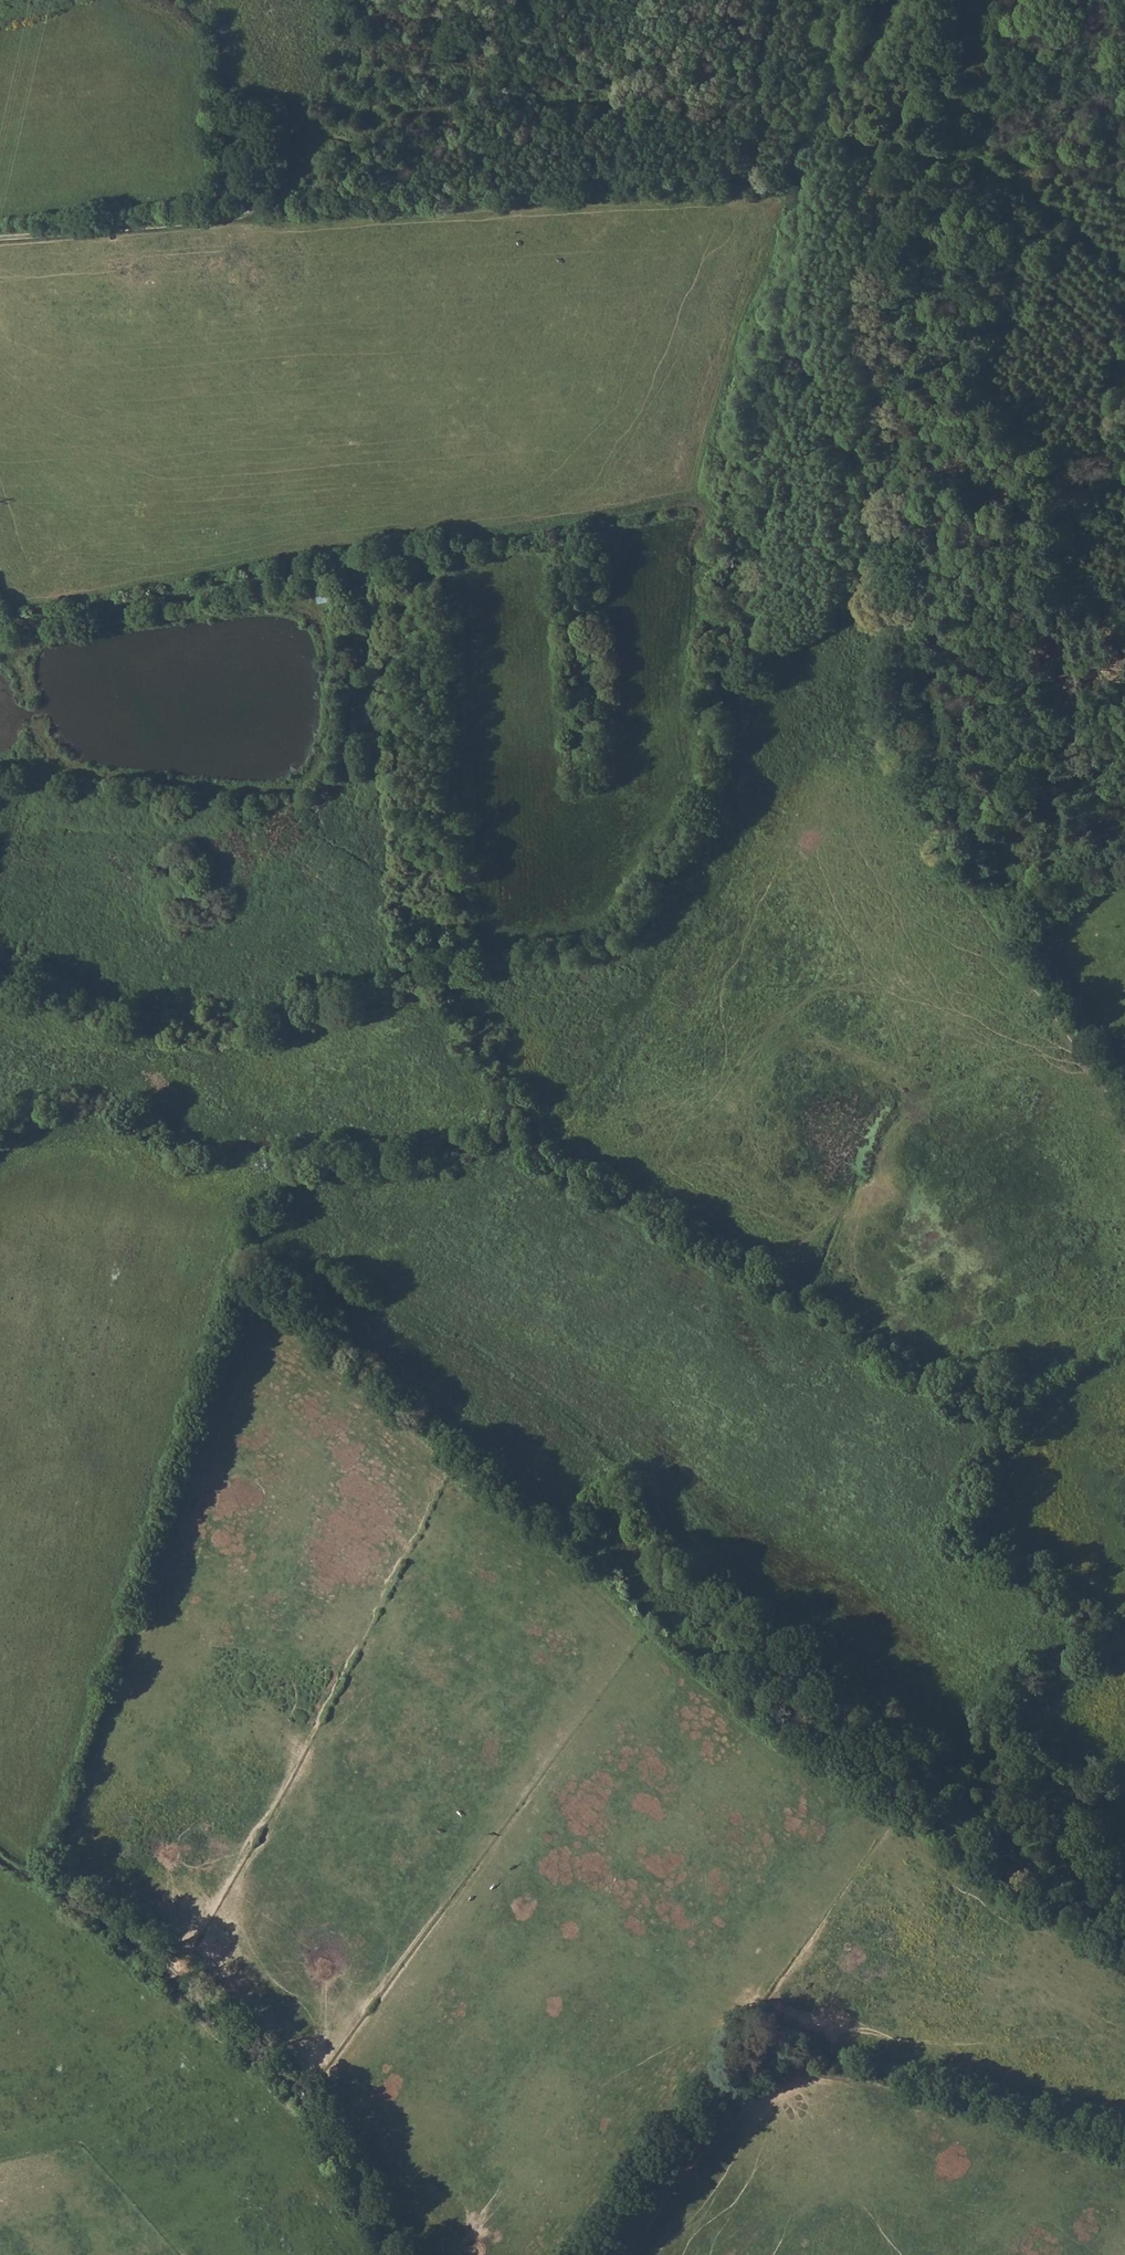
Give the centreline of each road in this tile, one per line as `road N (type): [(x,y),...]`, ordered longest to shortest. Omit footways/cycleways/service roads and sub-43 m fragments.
road 1 (track): [(390,2254),(296,2089),(59,1890)]
road 2 (track): [(0,237),(232,219),(259,207)]

